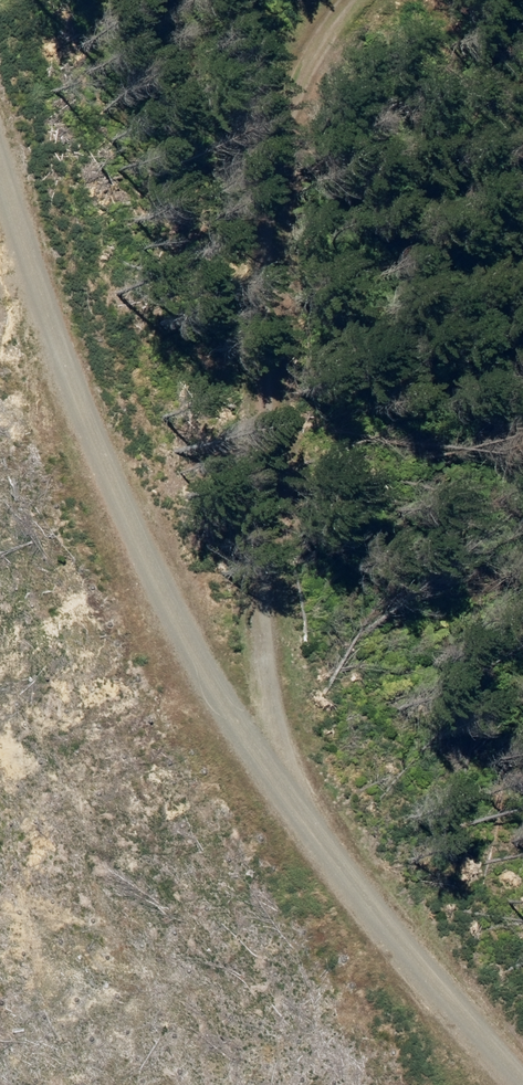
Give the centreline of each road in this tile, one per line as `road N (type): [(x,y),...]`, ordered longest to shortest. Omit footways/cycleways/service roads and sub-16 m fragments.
road 1 (track): [(522,1080),(227,697),(0,209)]
road 2 (track): [(227,697),(299,34),(340,0)]

